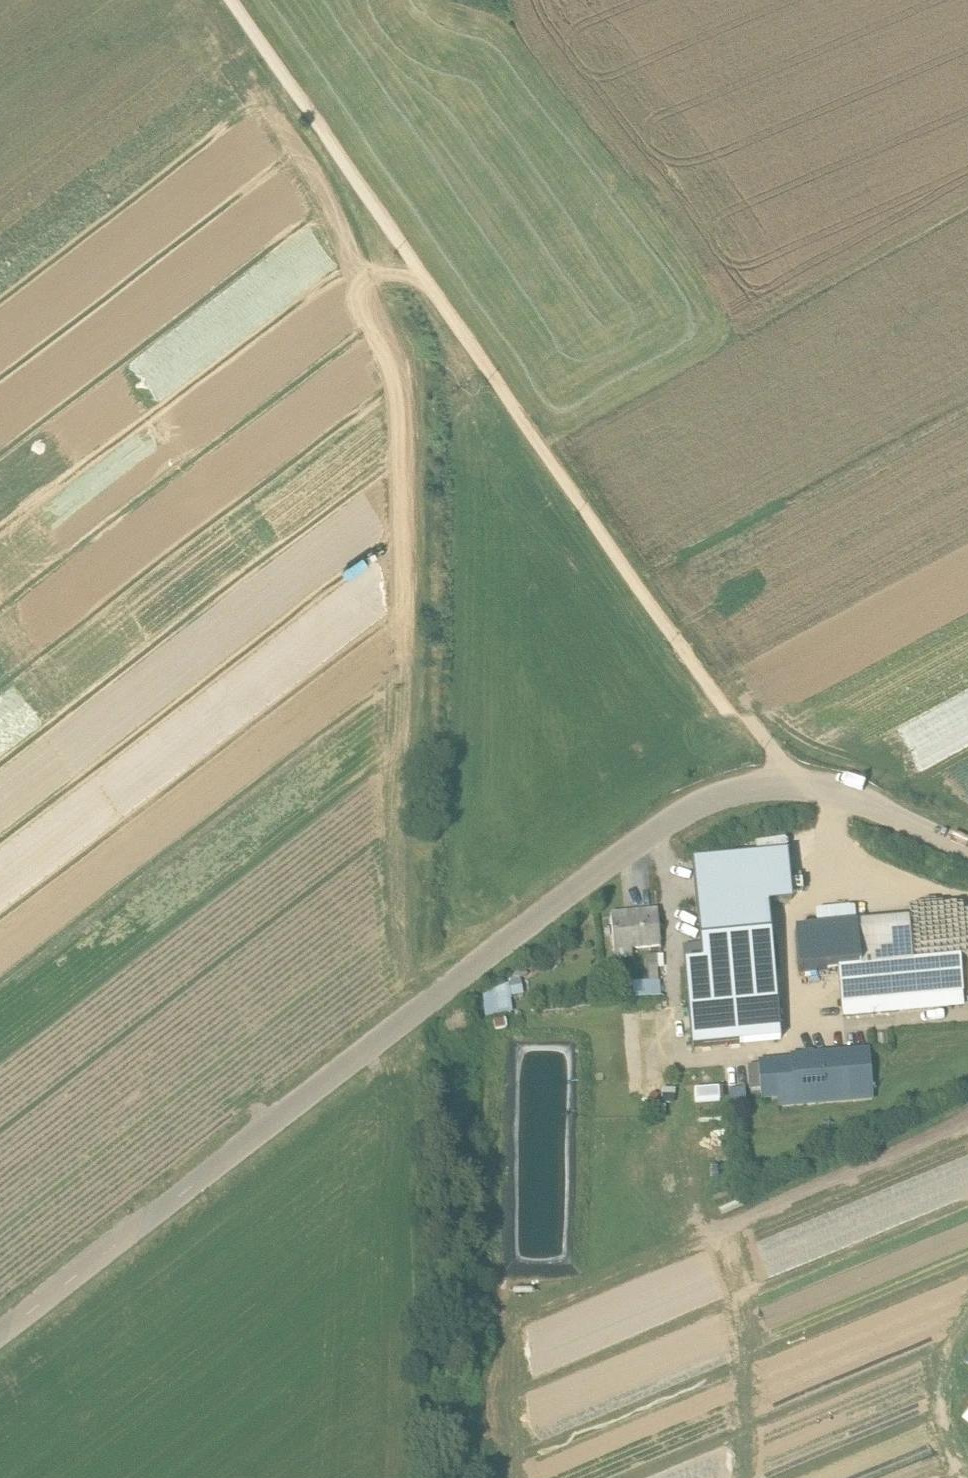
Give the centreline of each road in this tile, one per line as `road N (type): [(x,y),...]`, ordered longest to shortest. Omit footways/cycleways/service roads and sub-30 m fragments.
road 1 (unclassified): [(967,862),(798,792),(759,793),(693,817),(0,1343)]
road 2 (track): [(798,792),(635,576),(234,0)]

